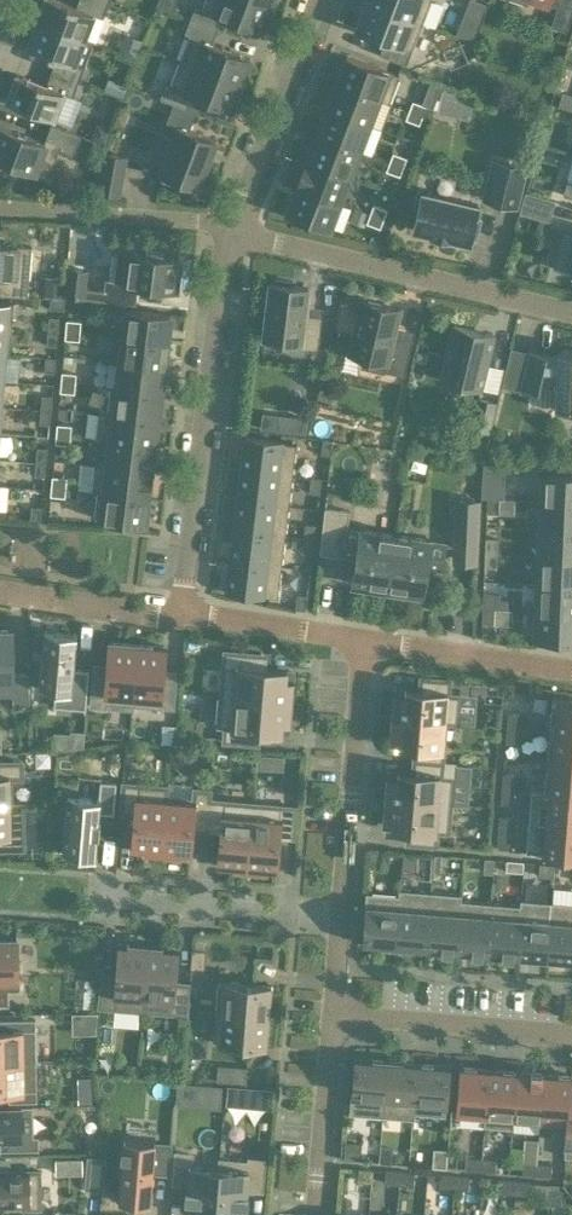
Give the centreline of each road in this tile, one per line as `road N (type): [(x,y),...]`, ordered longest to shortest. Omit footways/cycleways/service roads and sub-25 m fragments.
road 1 (residential): [(361,640),(183,616),(232,230)]
road 2 (residential): [(571,313),(232,230)]
road 3 (residential): [(361,640),(343,917)]
road 4 (residential): [(232,230),(319,0)]
road 5 (residential): [(335,1017),(571,1038)]
road 6 (residential): [(111,897),(343,917)]
road 7 (residential): [(571,673),(361,640)]
road 8 (residential): [(335,1017),(313,1214)]

